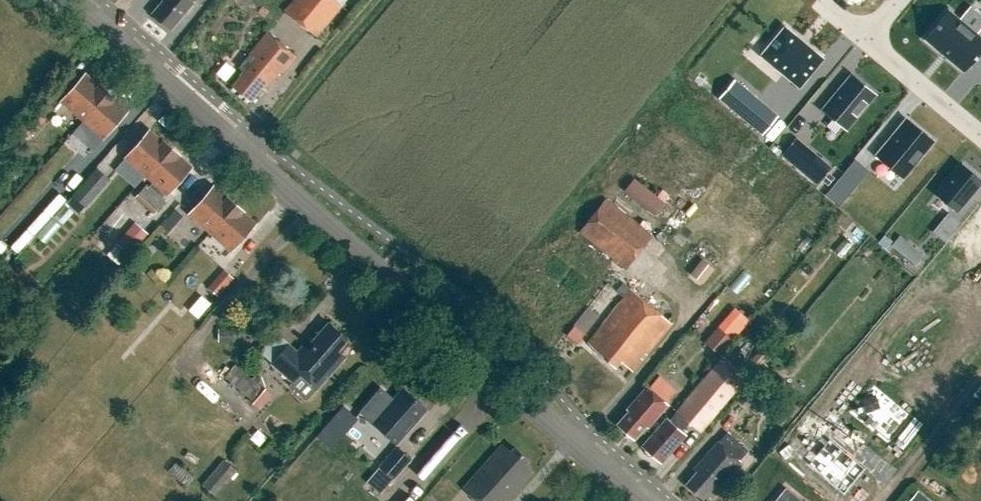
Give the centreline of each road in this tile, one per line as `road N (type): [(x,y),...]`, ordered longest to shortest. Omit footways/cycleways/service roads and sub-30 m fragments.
road 1 (secondary): [(639,500),(72,0)]
road 2 (residential): [(980,136),(865,40)]
road 3 (residential): [(887,500),(980,386)]

